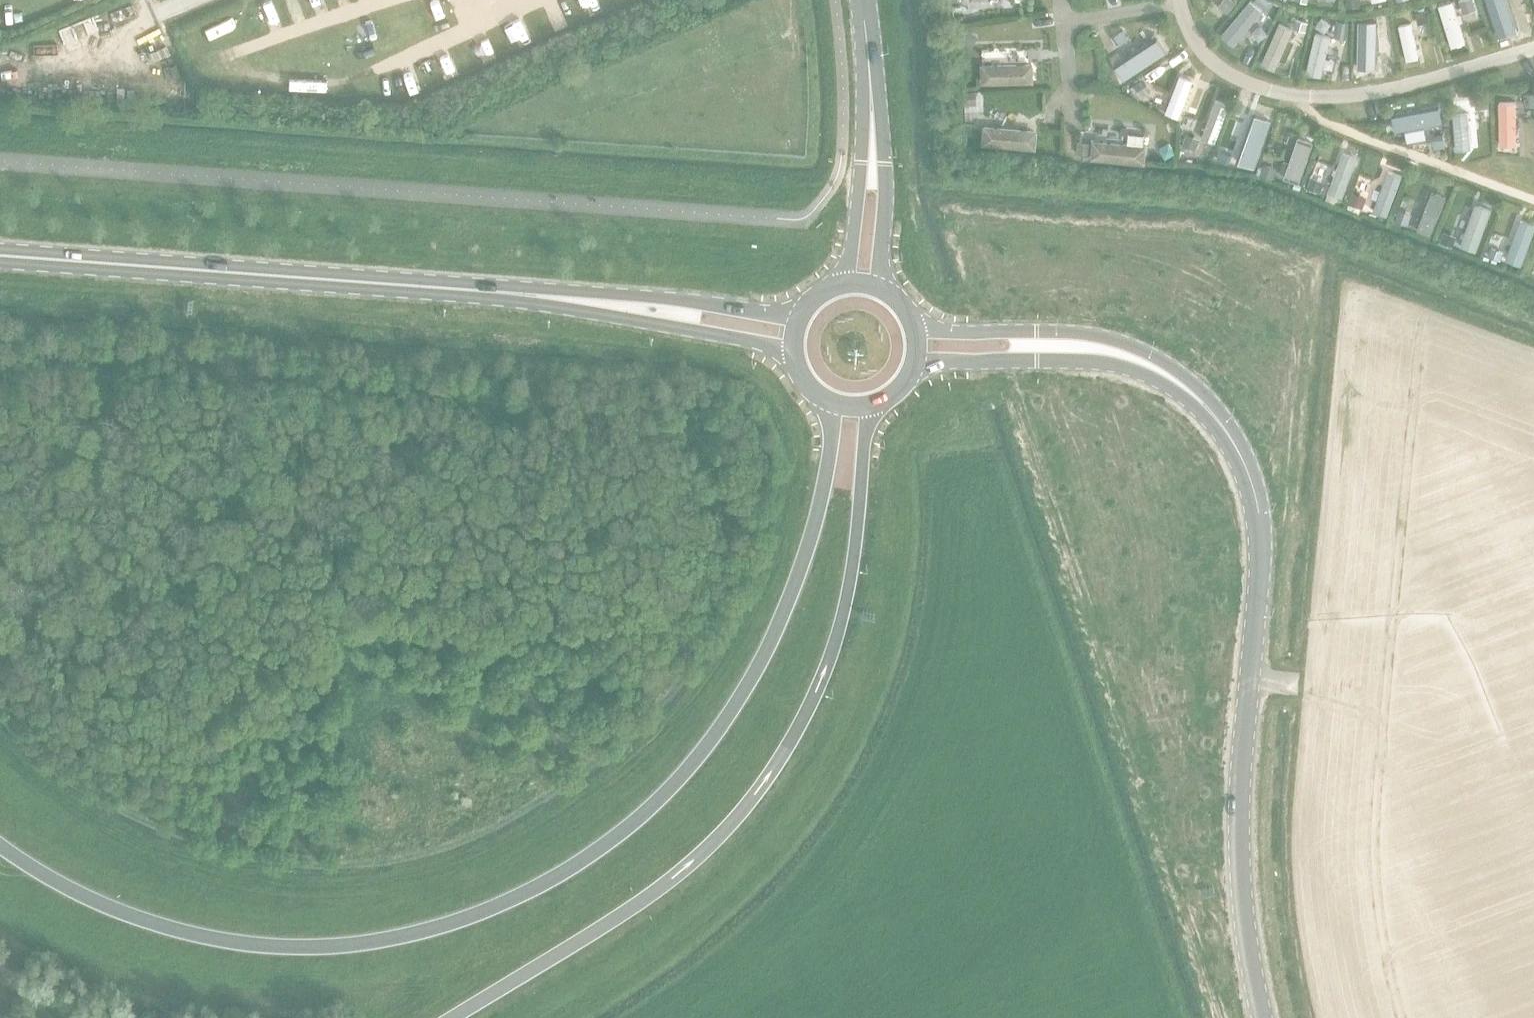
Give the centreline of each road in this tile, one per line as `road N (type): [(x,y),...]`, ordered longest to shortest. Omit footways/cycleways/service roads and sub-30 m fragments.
road 1 (primary): [(832,401),(811,535),(731,712),(637,821),(515,900),(383,944),(283,949),(140,919),(84,896),(0,846)]
road 2 (primary): [(452,1017),(684,869),(736,817),(783,752),(820,676),(849,585),(870,403)]
road 3 (secondary): [(1200,400),(1238,449),(1257,505),(1239,843),(1263,1017)]
road 4 (secondary): [(631,308),(0,256)]
road 5 (secondary): [(1200,400),(1169,370),(1083,333),(912,325)]
road 6 (secondary): [(913,363),(1080,358),(1126,366),(1200,400)]
road 7 (tertiary): [(879,288),(884,163),(870,75)]
road 8 (tertiary): [(870,75),(846,283)]
road 9 (secondary): [(799,317),(707,305),(631,308)]
road 10 (secondary): [(631,308),(794,350)]

